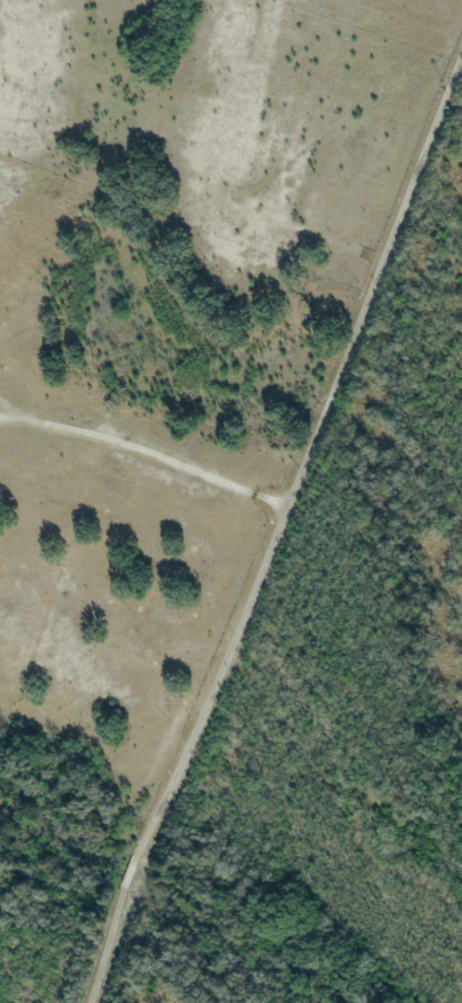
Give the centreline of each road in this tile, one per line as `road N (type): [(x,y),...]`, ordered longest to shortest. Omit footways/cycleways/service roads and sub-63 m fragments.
road 1 (residential): [(86,1002),(135,851),(226,651),(461,42)]

